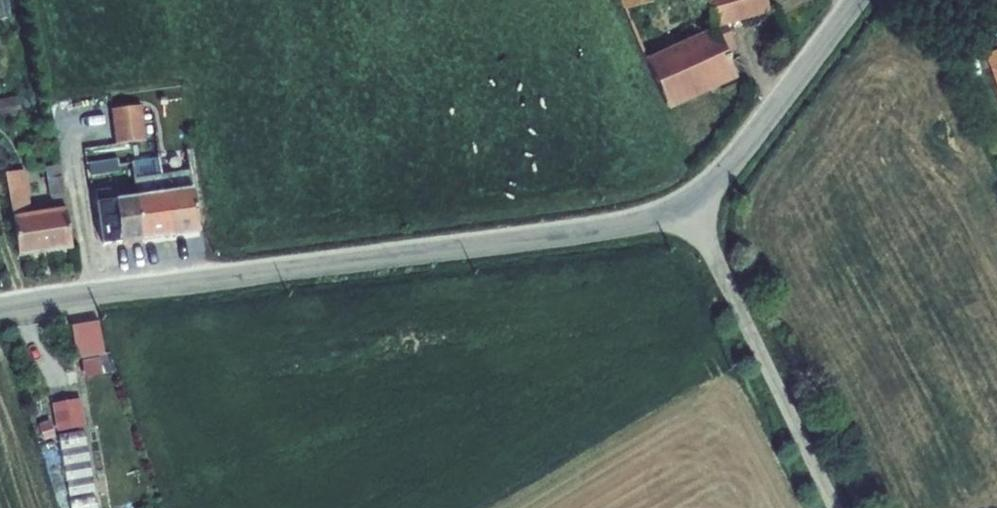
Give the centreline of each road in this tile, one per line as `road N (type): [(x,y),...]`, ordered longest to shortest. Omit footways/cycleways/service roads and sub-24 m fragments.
road 1 (unclassified): [(685,205),(580,232),(0,307)]
road 2 (unclassified): [(685,205),(835,507)]
road 3 (unclassified): [(859,0),(739,156),(685,205)]

